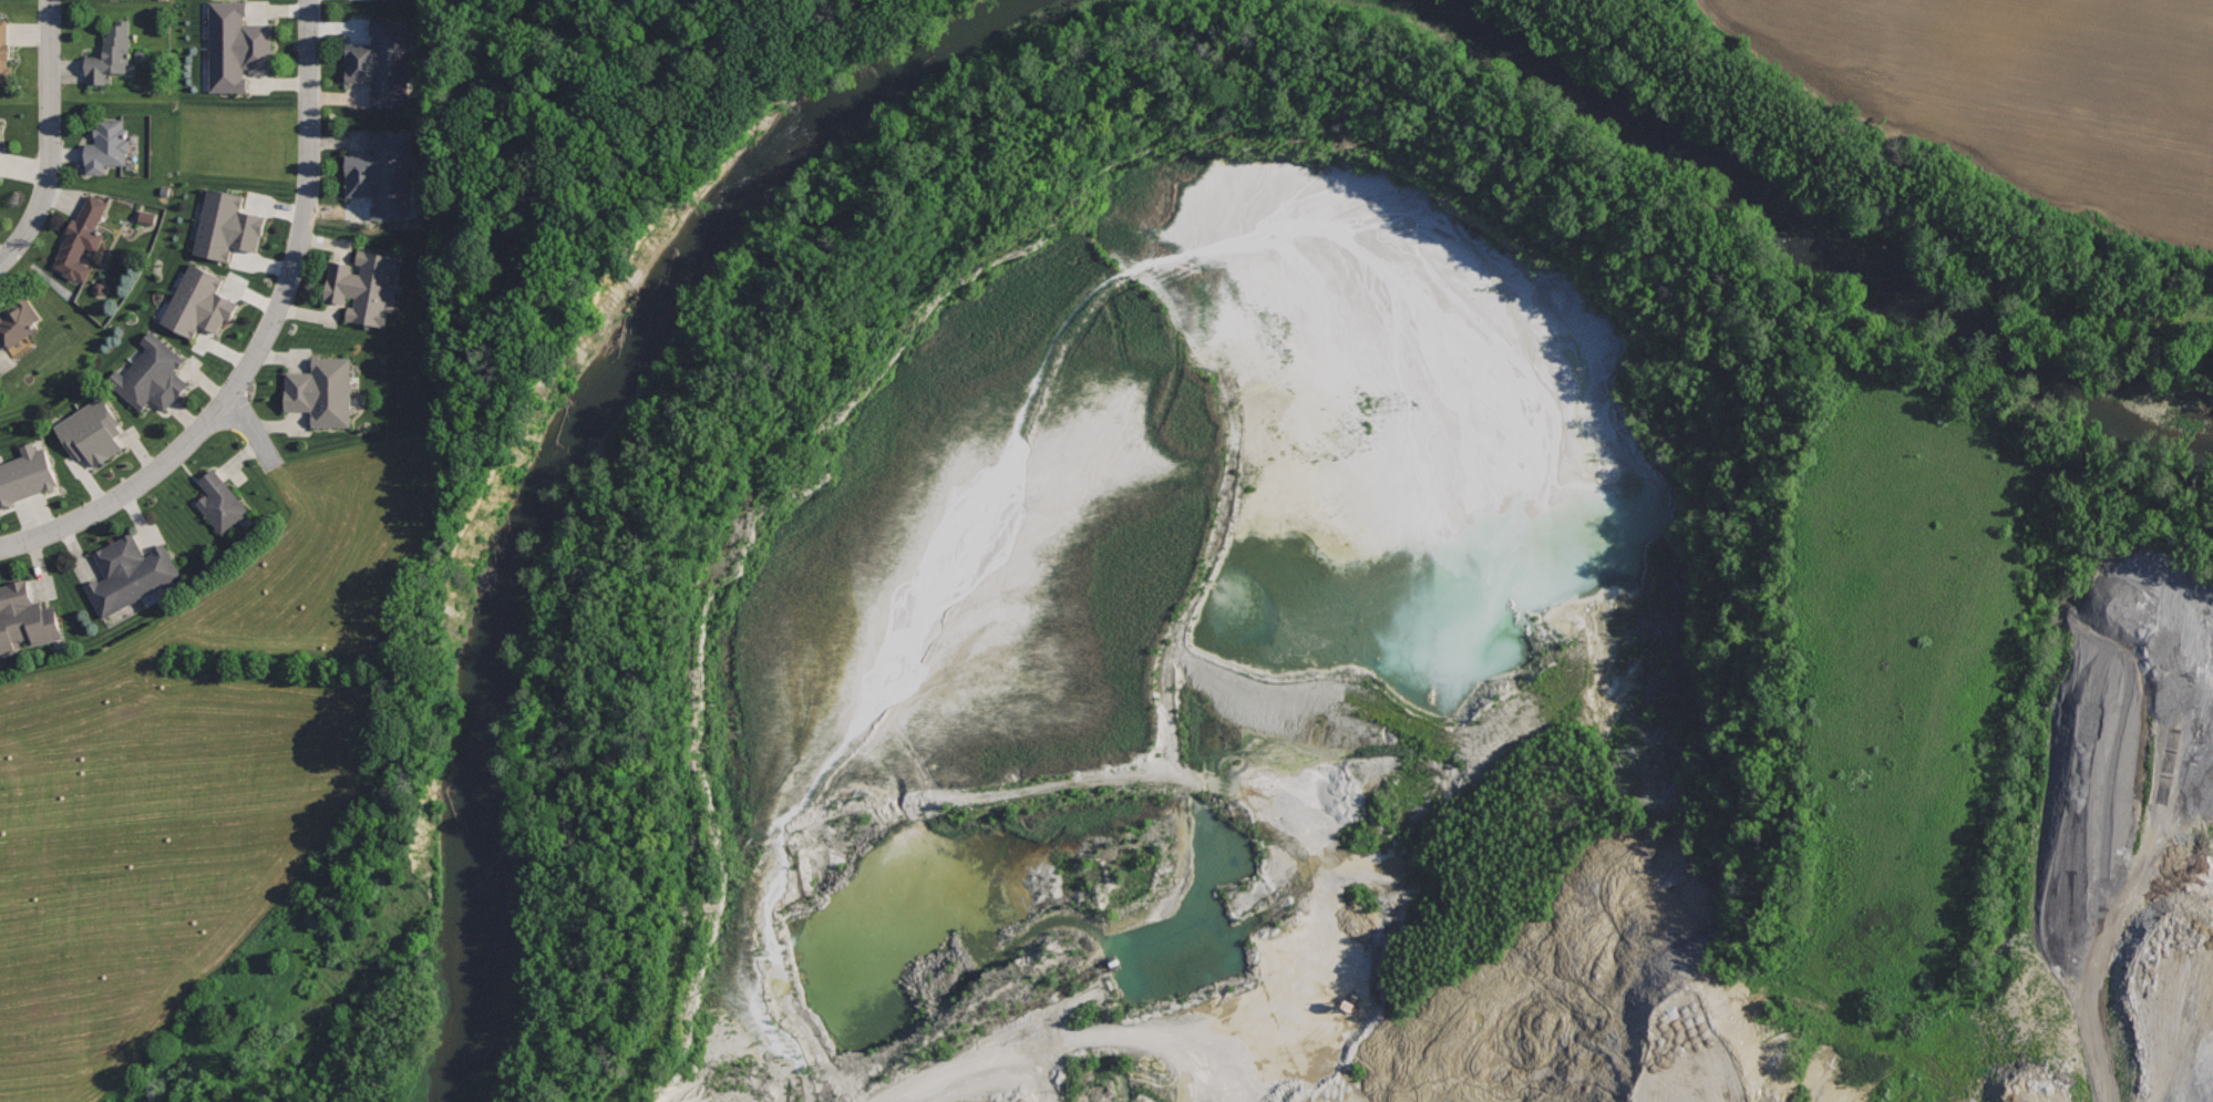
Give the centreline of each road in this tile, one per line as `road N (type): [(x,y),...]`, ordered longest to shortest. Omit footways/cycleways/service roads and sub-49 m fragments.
road 1 (residential): [(310,0),(305,218),(284,297),(233,395),(168,461),(110,504),(0,548)]
road 2 (residential): [(51,0),(44,192),(0,263)]

